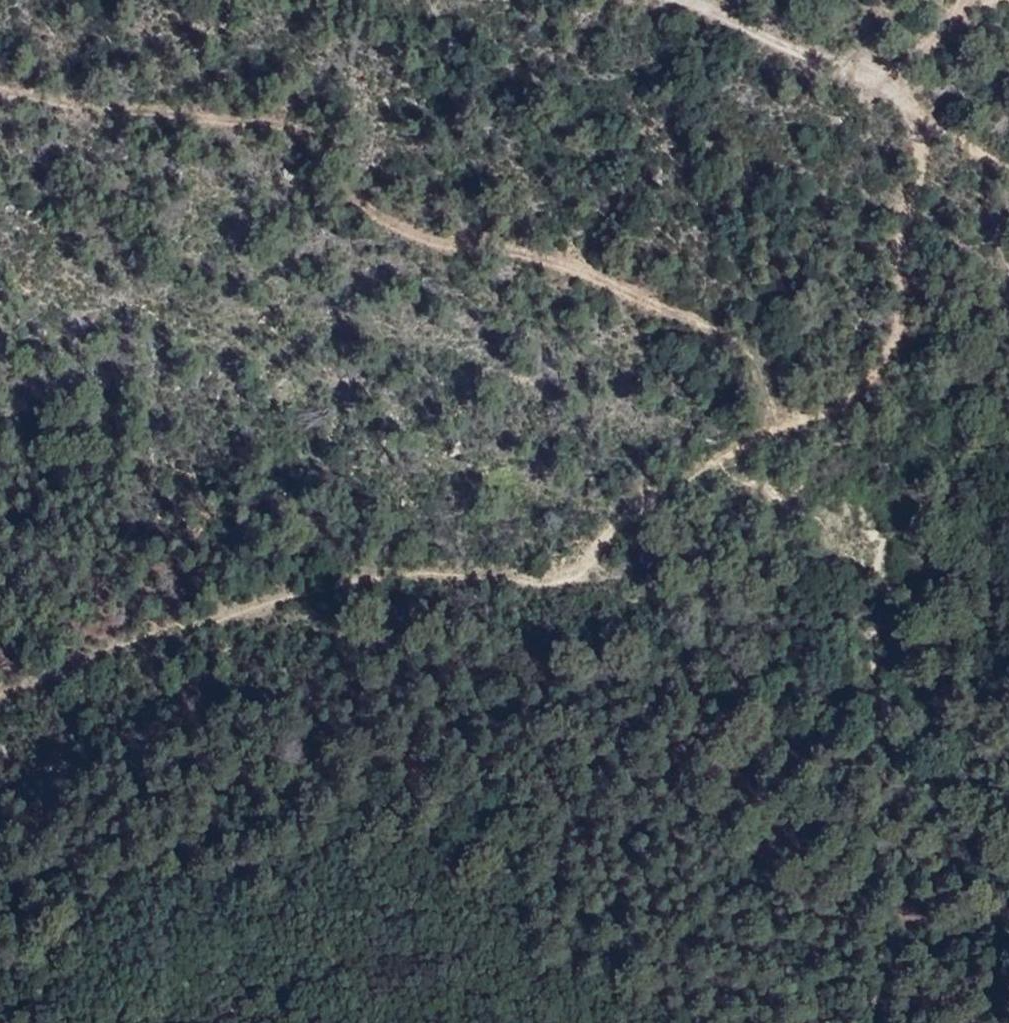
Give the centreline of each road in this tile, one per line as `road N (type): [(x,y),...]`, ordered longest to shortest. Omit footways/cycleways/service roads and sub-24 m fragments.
road 1 (track): [(0,689),(375,569),(566,568),(723,453),(832,411),(898,355),(901,199),(930,137)]
road 2 (track): [(661,0),(889,85),(930,137),(1008,178)]

